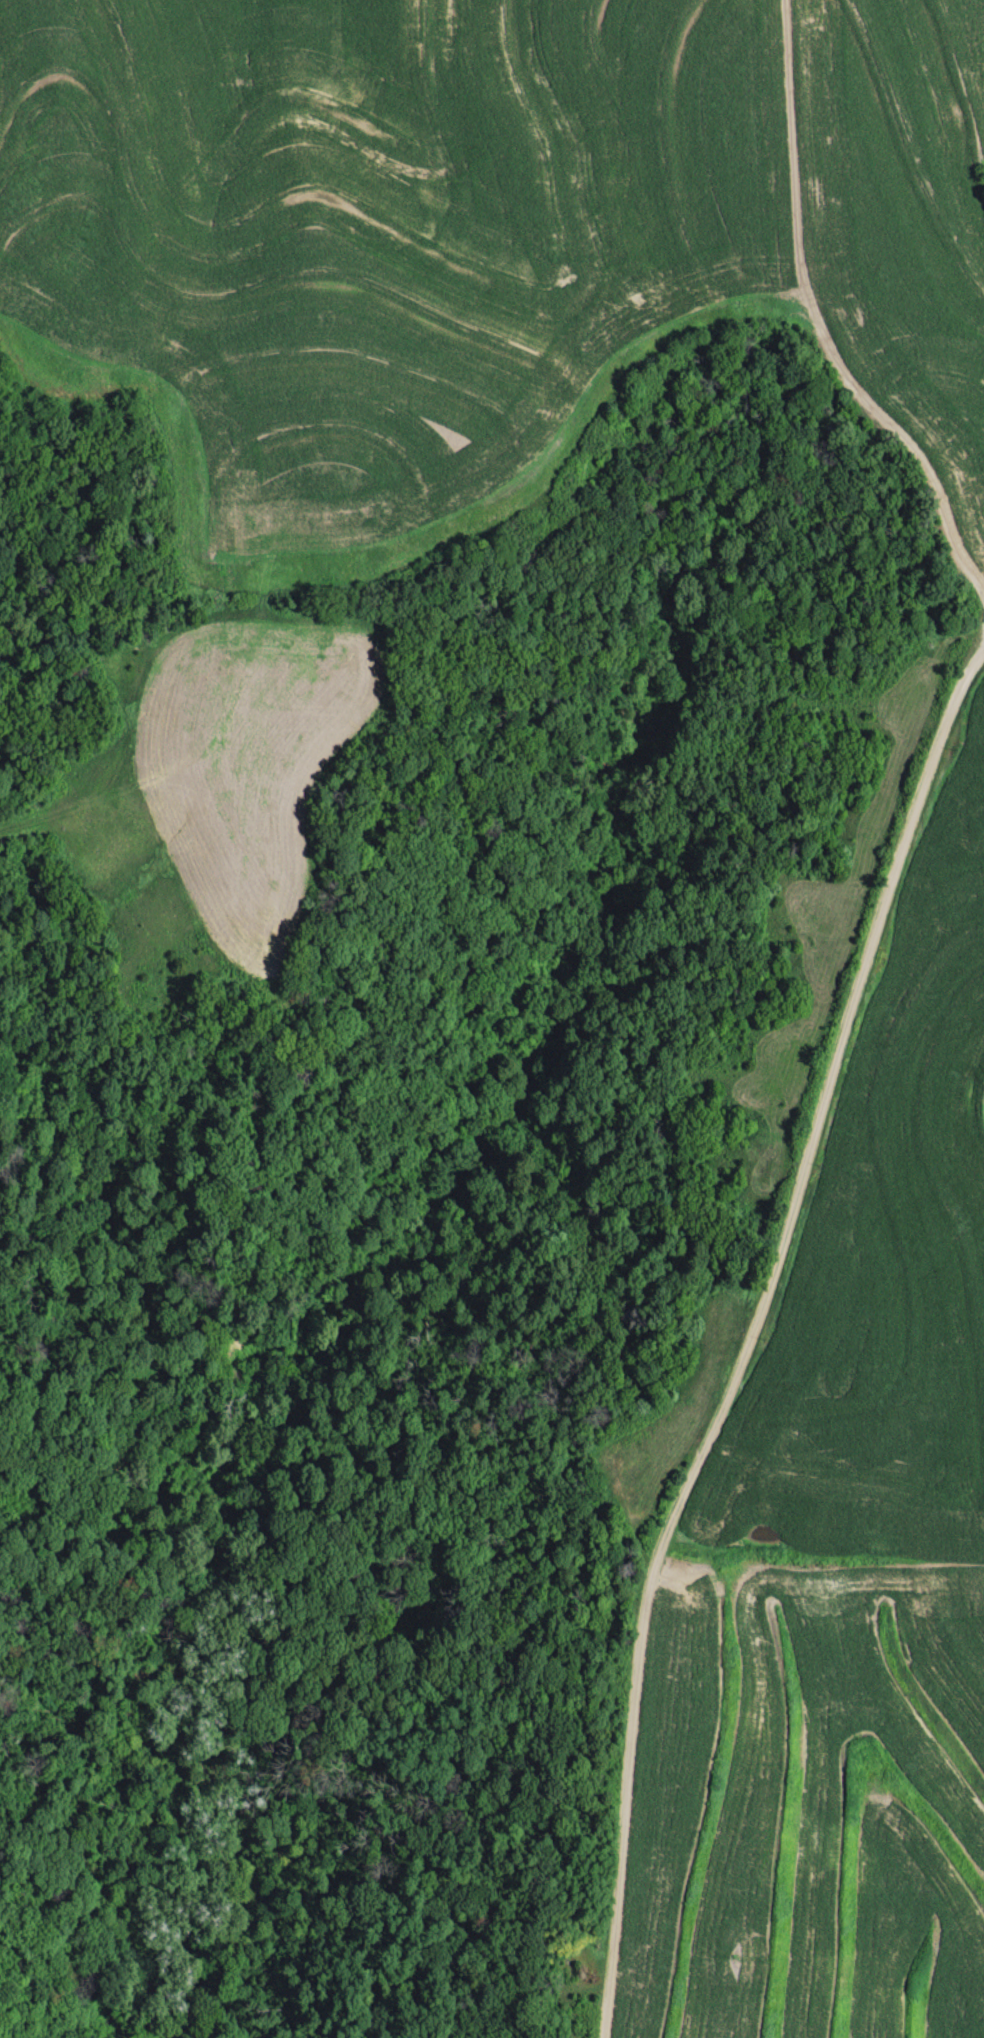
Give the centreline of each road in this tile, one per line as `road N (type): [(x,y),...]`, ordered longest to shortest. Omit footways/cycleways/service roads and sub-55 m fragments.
road 1 (residential): [(561,2037),(584,1780),(751,1271),(983,650)]

